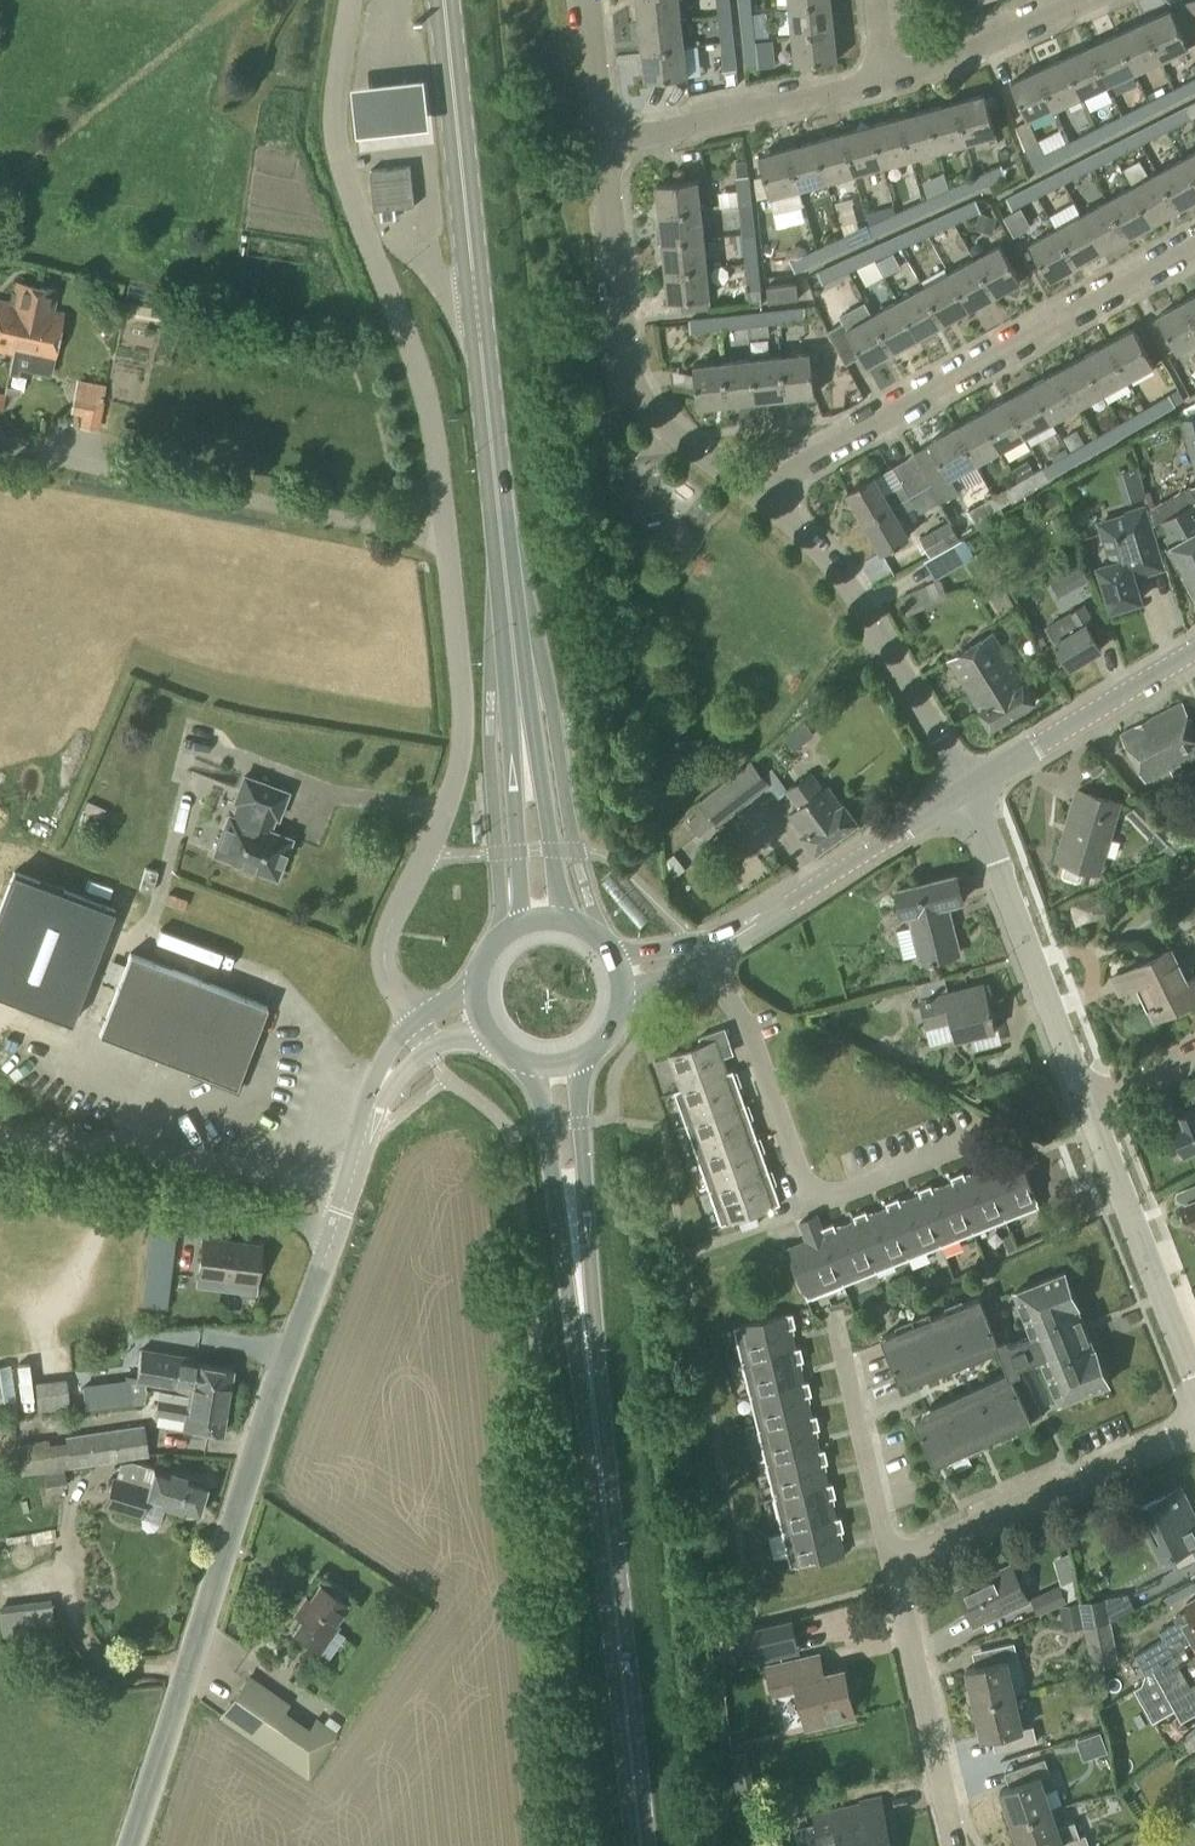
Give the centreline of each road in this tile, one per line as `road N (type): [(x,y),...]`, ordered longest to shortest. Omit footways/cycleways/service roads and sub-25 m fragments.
road 1 (unclassified): [(348,0),(333,112),(336,159),(425,381),(458,657),(463,749),(385,948),(391,987),(423,1037)]
road 2 (primary): [(540,921),(444,0)]
road 3 (tertiary): [(128,1845),(378,1100),(393,1068),(423,1037)]
road 4 (primary): [(640,1845),(555,1066)]
road 5 (residential): [(763,492),(1194,251)]
road 6 (residential): [(996,1134),(812,1206),(757,1053),(706,961)]
road 7 (residential): [(763,492),(663,434),(626,347),(605,149)]
road 8 (residential): [(964,782),(879,621),(828,550),(763,492)]
road 9 (residential): [(1088,1100),(964,782)]
road 10 (residential): [(890,1570),(1194,1430)]
road 11 (residential): [(1194,1371),(1088,1100)]
road 12 (residential): [(605,149),(885,85)]
road 13 (residential): [(731,941),(964,782)]
road 14 (residential): [(951,1845),(890,1570)]
road 15 (residential): [(964,782),(1194,650)]
road 16 (residential): [(890,1570),(835,1320)]
road 17 (residential): [(885,85),(1085,0)]
road 18 (residential): [(605,149),(589,0)]
road 19 (primary): [(540,921),(492,946),(479,976),(477,1011)]

